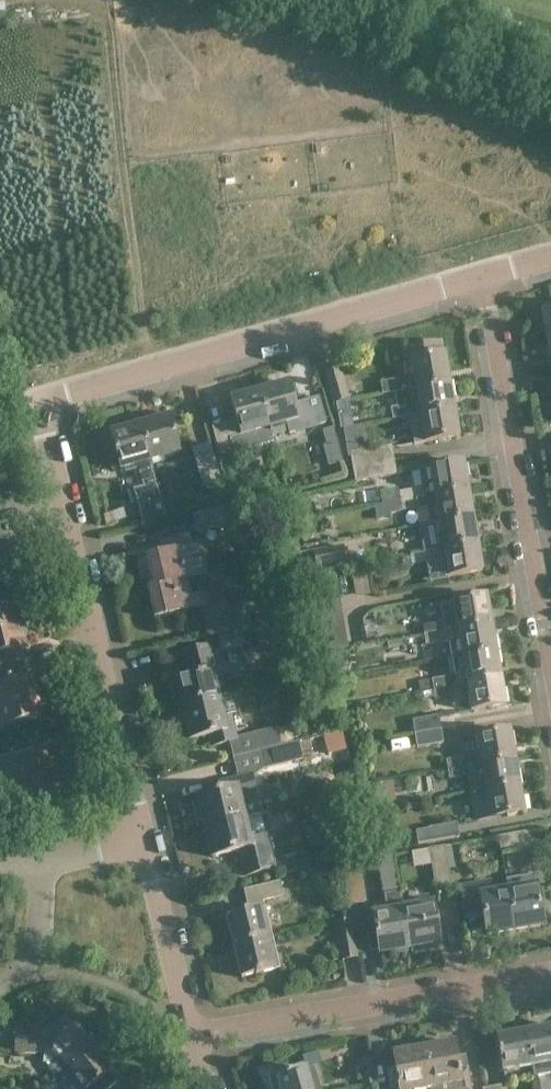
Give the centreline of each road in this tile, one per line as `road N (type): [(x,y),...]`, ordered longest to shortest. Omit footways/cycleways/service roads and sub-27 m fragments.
road 1 (residential): [(142,841),(60,463),(56,397),(486,274)]
road 2 (residential): [(550,664),(486,274)]
road 3 (residential): [(191,1037),(550,971)]
road 4 (residential): [(191,1037),(142,841)]
road 5 (residential): [(0,981),(36,947),(39,863)]

